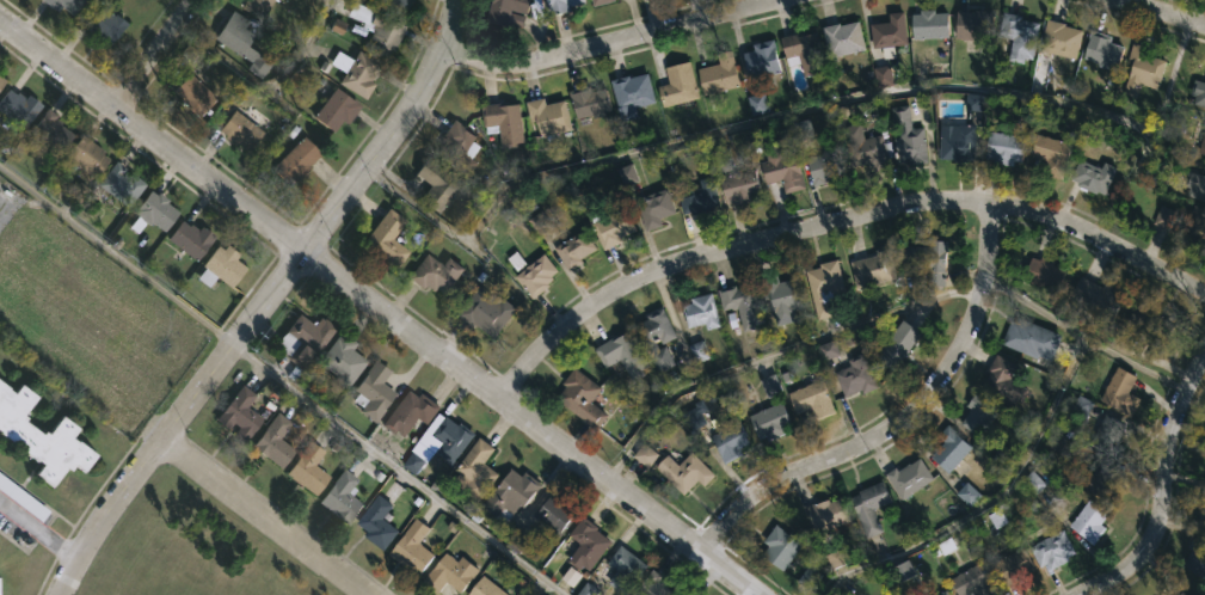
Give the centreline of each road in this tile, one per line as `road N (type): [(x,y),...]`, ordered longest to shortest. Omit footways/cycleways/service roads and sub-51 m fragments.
road 1 (residential): [(1204,299),(1031,210),(908,201),(800,225),(645,277),(548,336),(500,401)]
road 2 (tertiary): [(750,594),(303,253)]
road 3 (residential): [(990,204),(964,333),(922,398),(866,442),(762,489),(699,556)]
road 4 (tertiary): [(303,253),(54,594)]
road 5 (tertiary): [(303,253),(0,23)]
road 6 (residential): [(795,0),(533,61),(468,60),(444,45)]
road 7 (tertiary): [(456,0),(430,78),(303,253)]
road 8 (residential): [(1204,332),(1167,416),(1136,550),(1085,594)]
road 9 (residential): [(364,594),(162,442)]
road 10 (residential): [(192,0),(117,110)]

